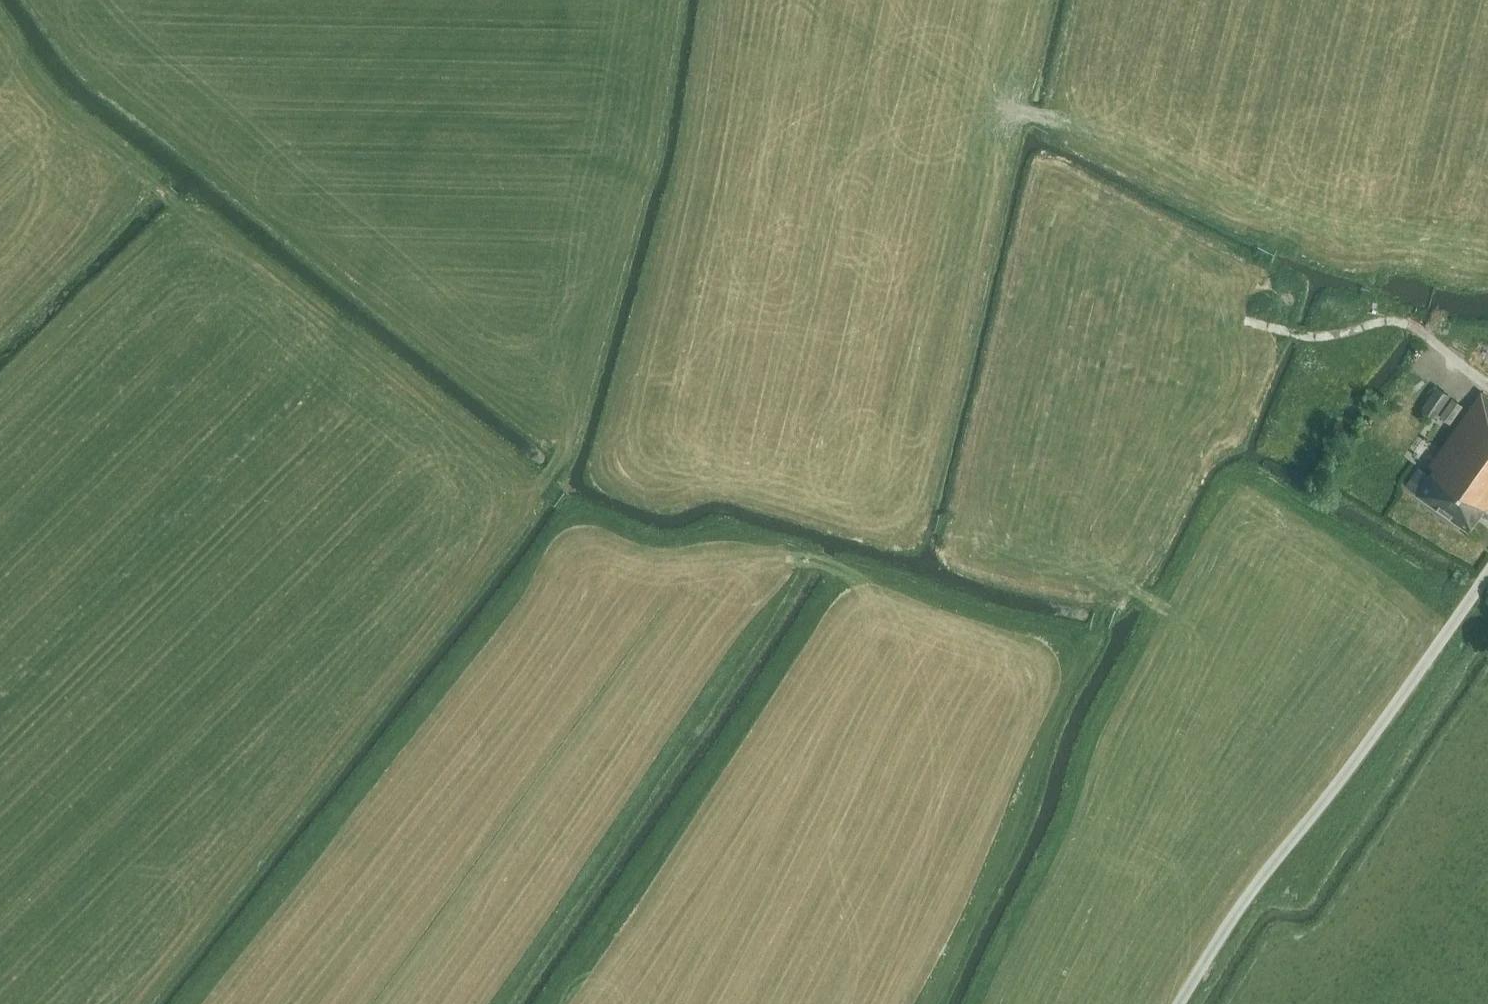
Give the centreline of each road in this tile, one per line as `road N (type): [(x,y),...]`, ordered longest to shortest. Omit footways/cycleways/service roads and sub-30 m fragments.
road 1 (unclassified): [(1180,1003),(1262,876),(1349,772),(1487,572)]
road 2 (track): [(1463,365),(1396,320),(1320,335),(1245,320)]

